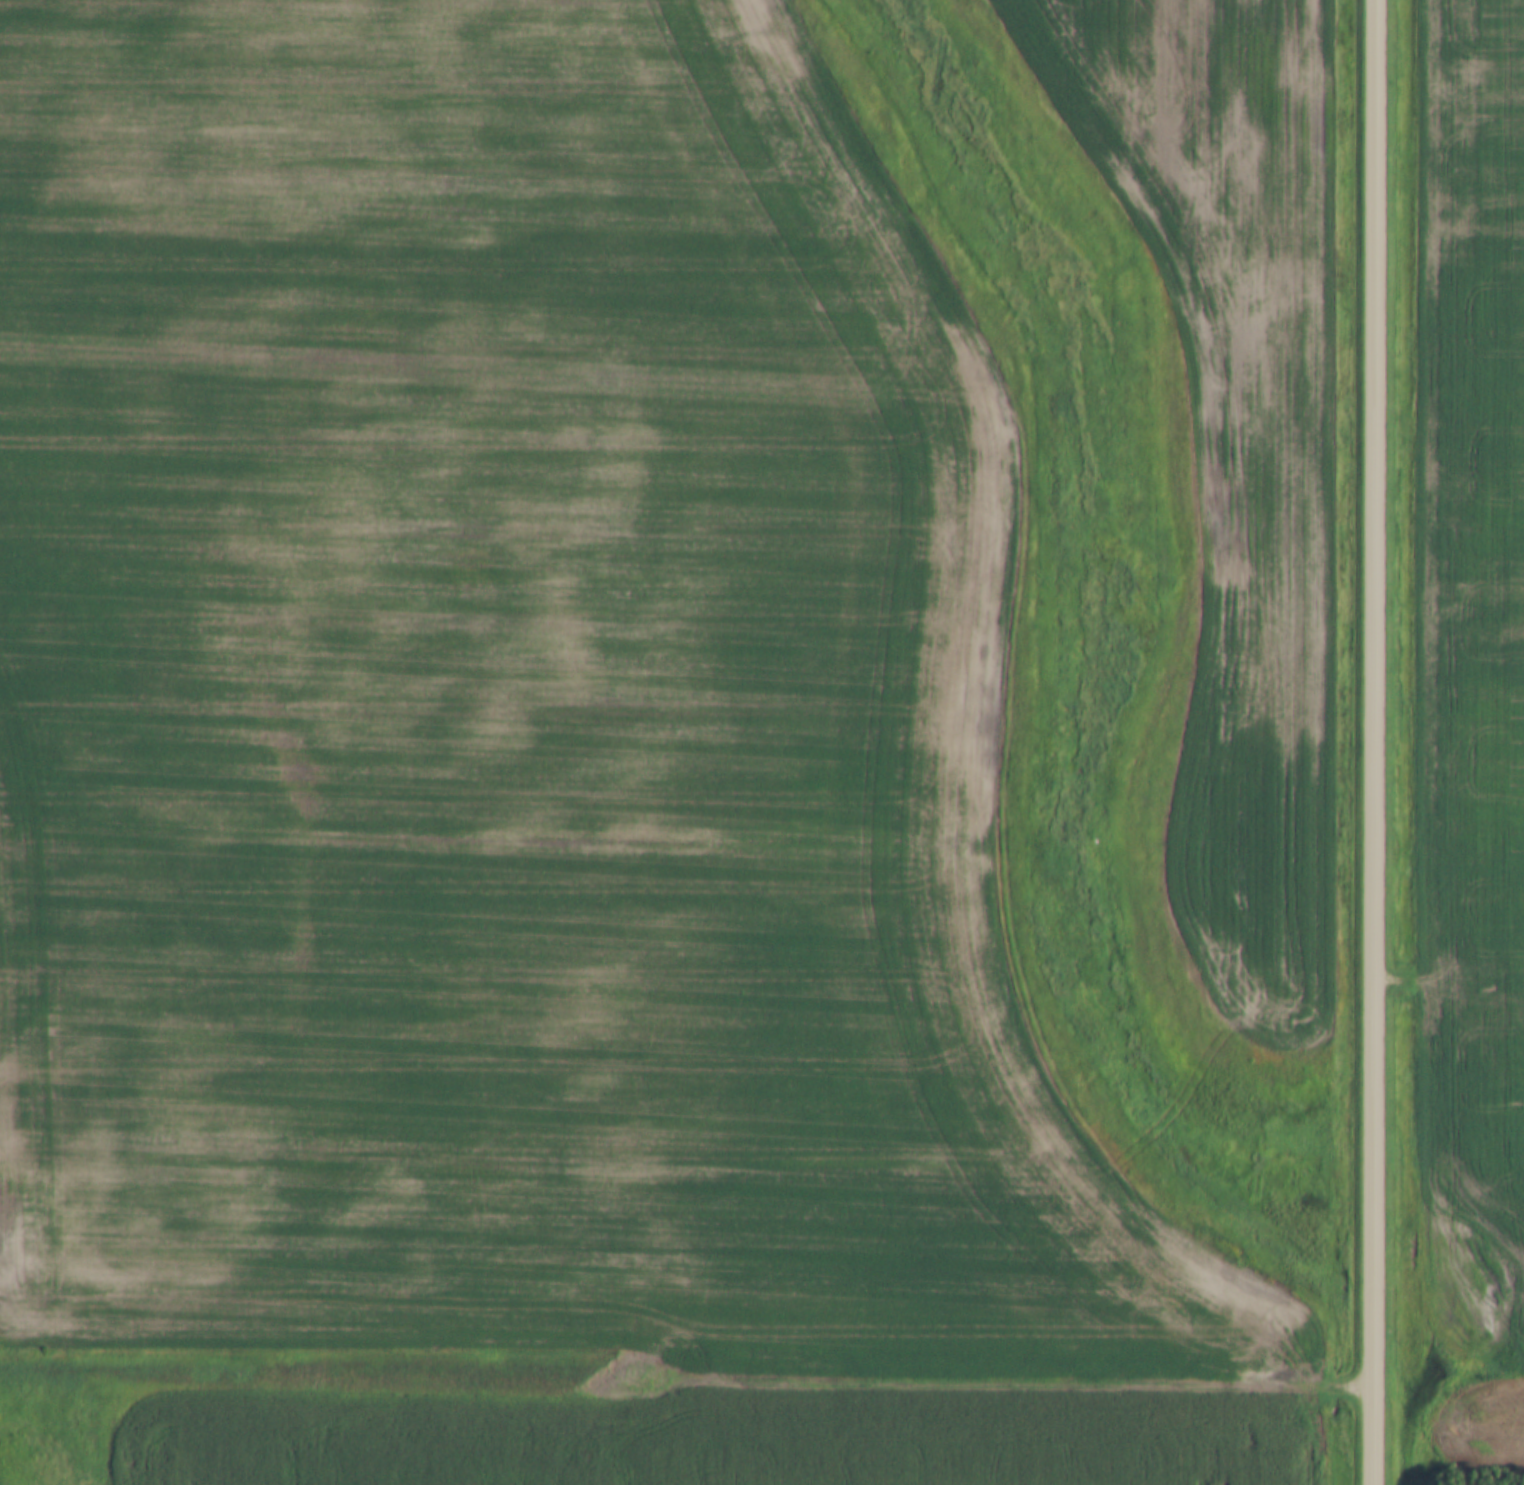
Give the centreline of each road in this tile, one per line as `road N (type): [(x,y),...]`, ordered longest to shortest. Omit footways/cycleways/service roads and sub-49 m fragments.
road 1 (tertiary): [(1374,1484),(1375,0)]
road 2 (track): [(0,1345),(414,1341),(1198,1363),(1313,1371),(1374,1392)]

